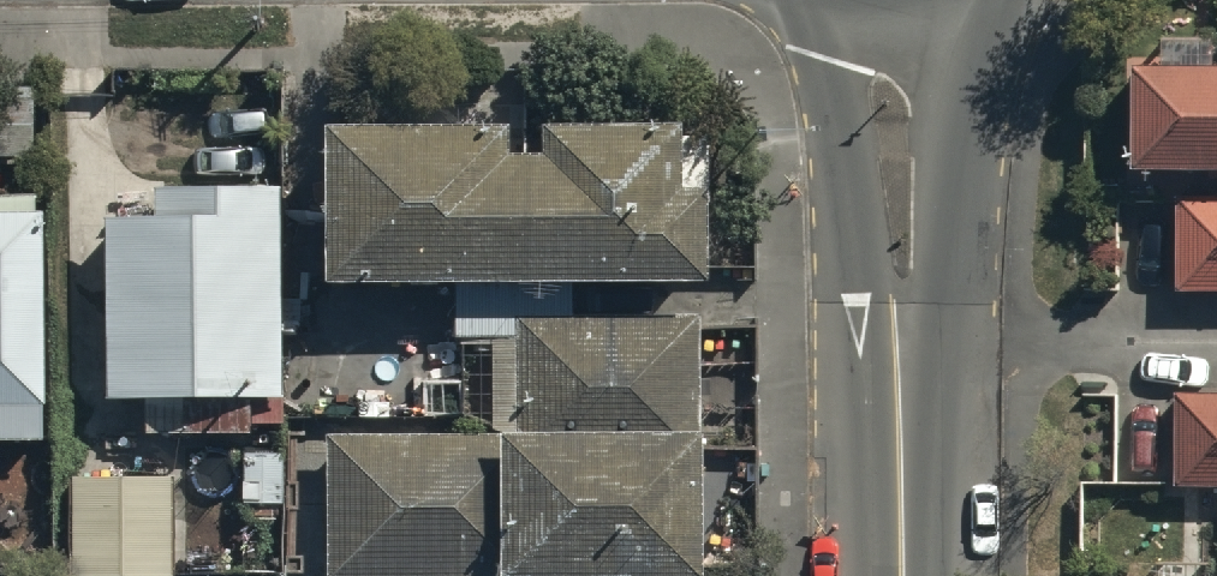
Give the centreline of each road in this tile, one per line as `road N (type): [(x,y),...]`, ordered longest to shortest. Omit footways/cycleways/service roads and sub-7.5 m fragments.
road 1 (tertiary): [(892,7),(898,575)]

